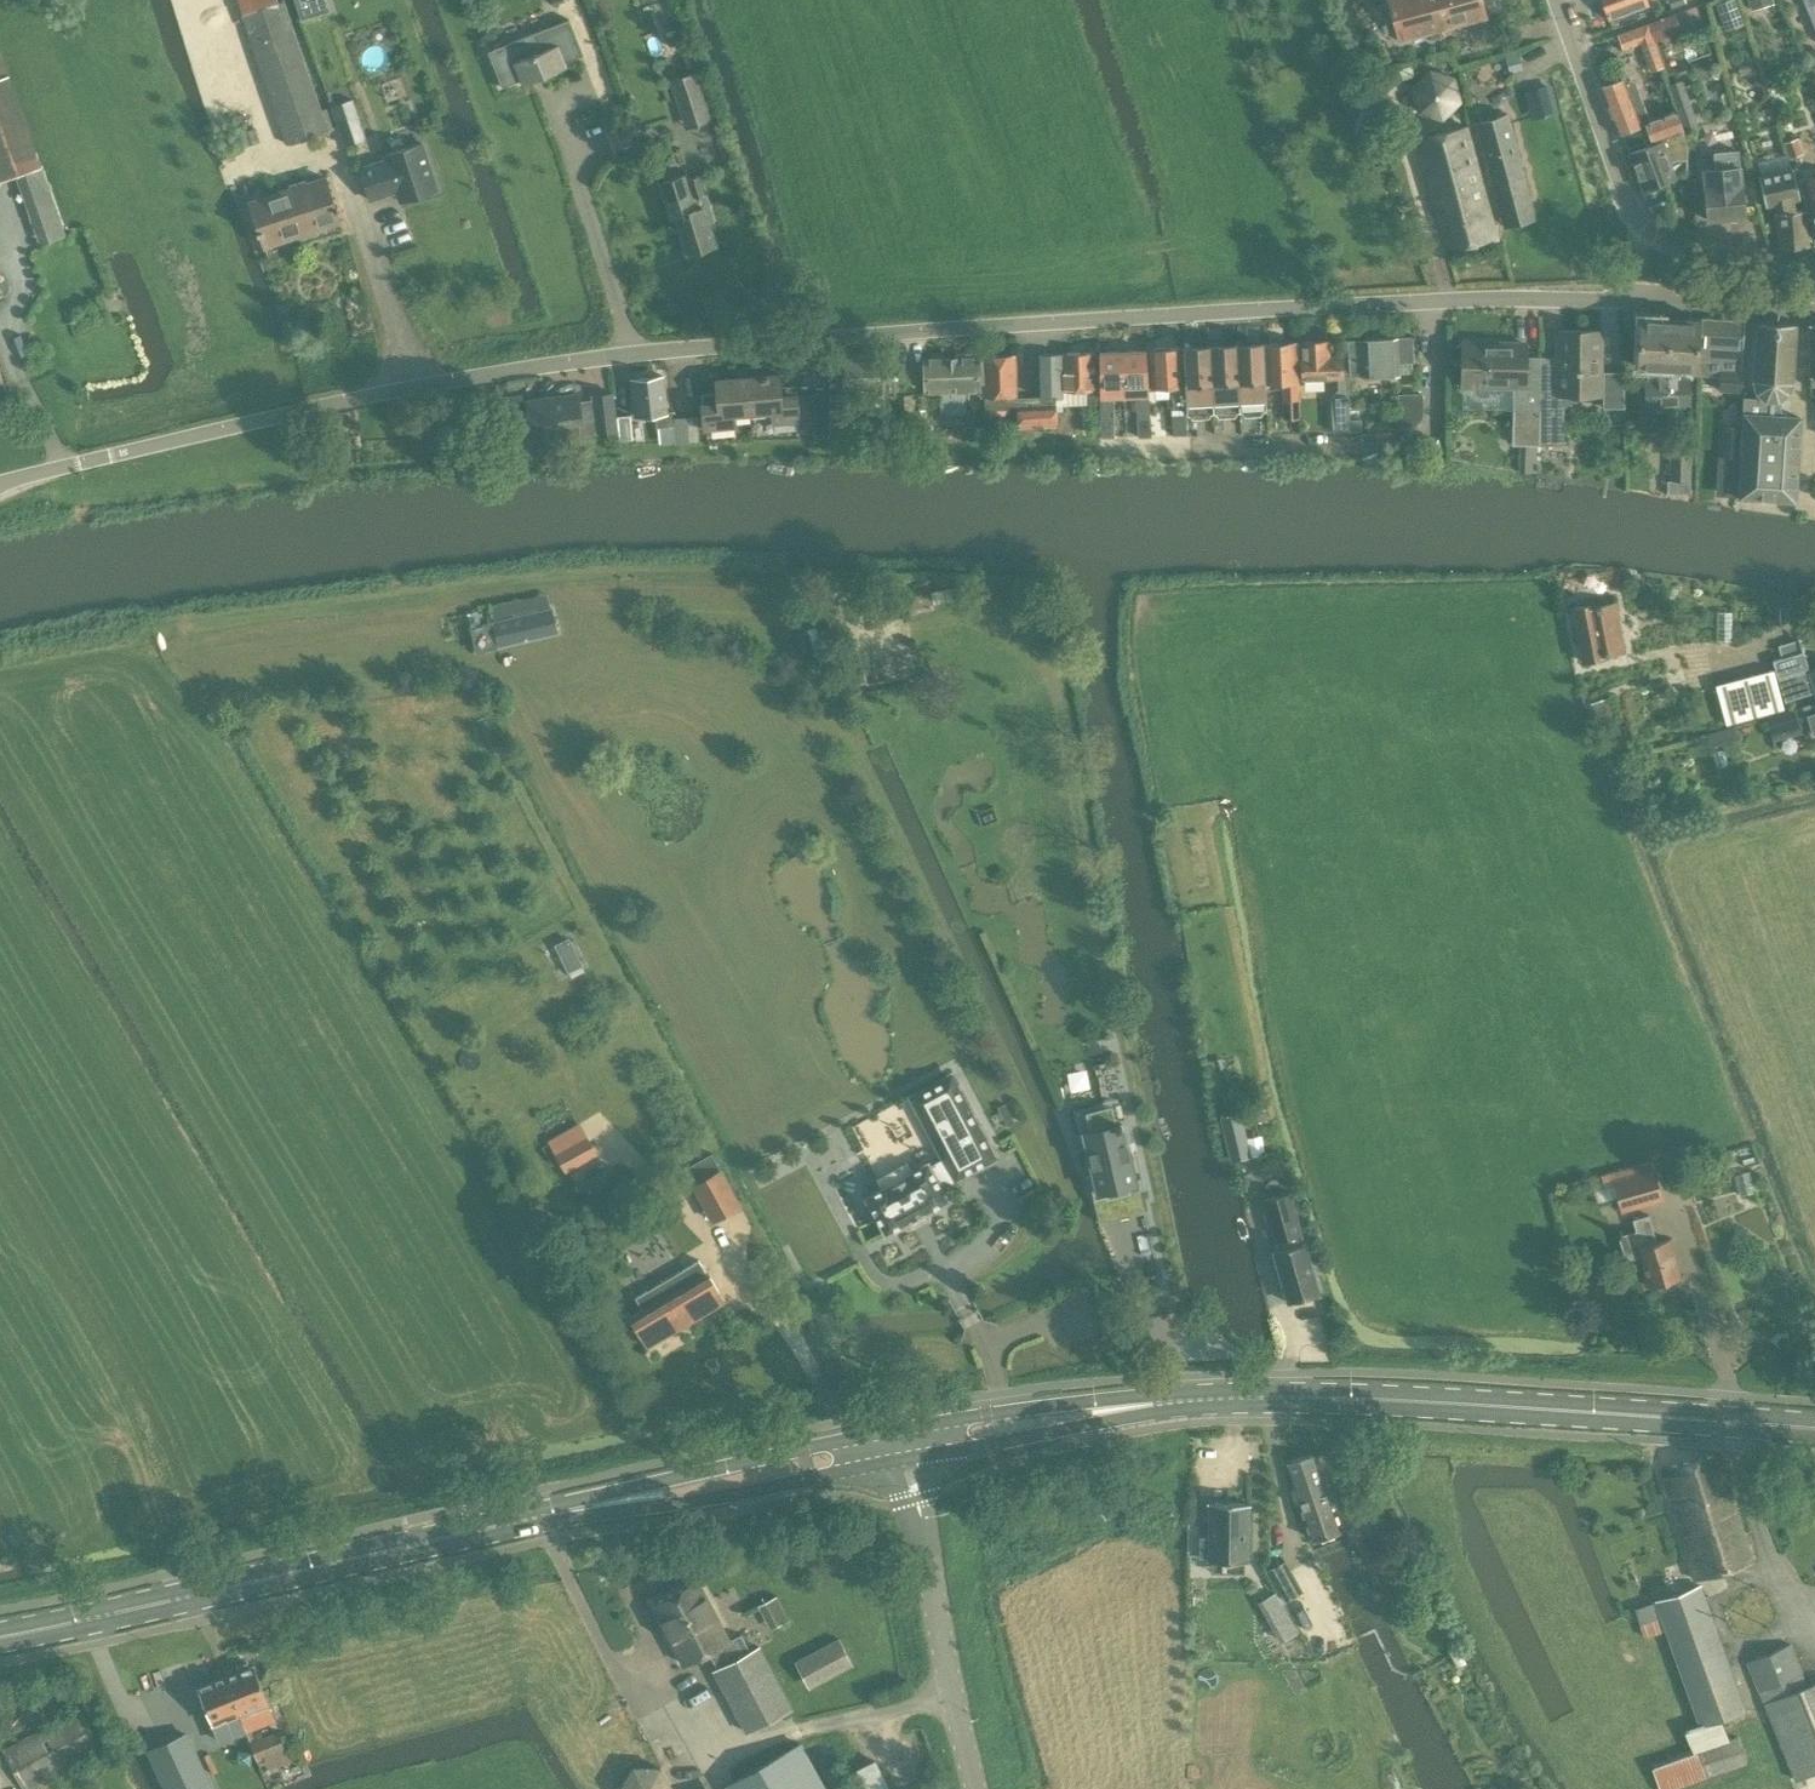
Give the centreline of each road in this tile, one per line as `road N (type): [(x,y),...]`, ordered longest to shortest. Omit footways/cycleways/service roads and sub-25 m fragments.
road 1 (tertiary): [(0,485),(419,387),(681,350),(1431,301),(1814,310)]
road 2 (primary): [(0,1637),(905,1433)]
road 3 (primary): [(905,1433),(1279,1397),(1814,1429)]
road 4 (tertiary): [(1814,263),(1713,259),(1674,247),(1639,223),(1557,0)]
road 5 (unclassified): [(905,1433),(975,1788)]

